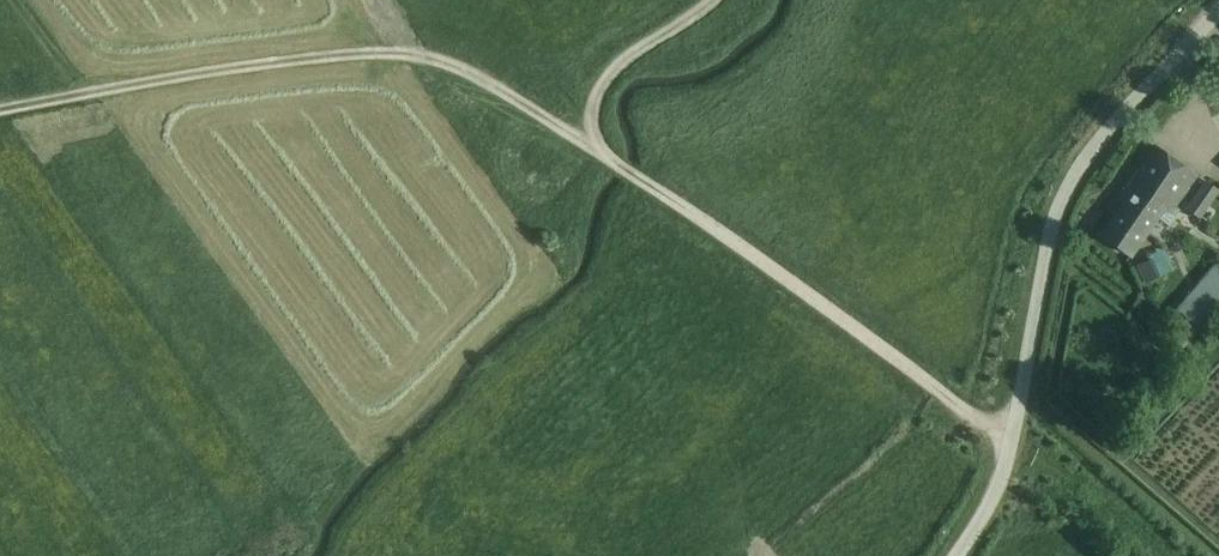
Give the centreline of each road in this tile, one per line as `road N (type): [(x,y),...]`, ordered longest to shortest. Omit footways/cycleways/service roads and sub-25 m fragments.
road 1 (track): [(1012,440),(868,348),(645,183),(443,60),(344,53),(88,93)]
road 2 (unclassified): [(958,555),(999,483),(1064,199),(1094,152),(1218,12)]
road 3 (track): [(710,0),(609,69),(591,109),(589,148)]
road 4 (track): [(1012,440),(1162,555)]

